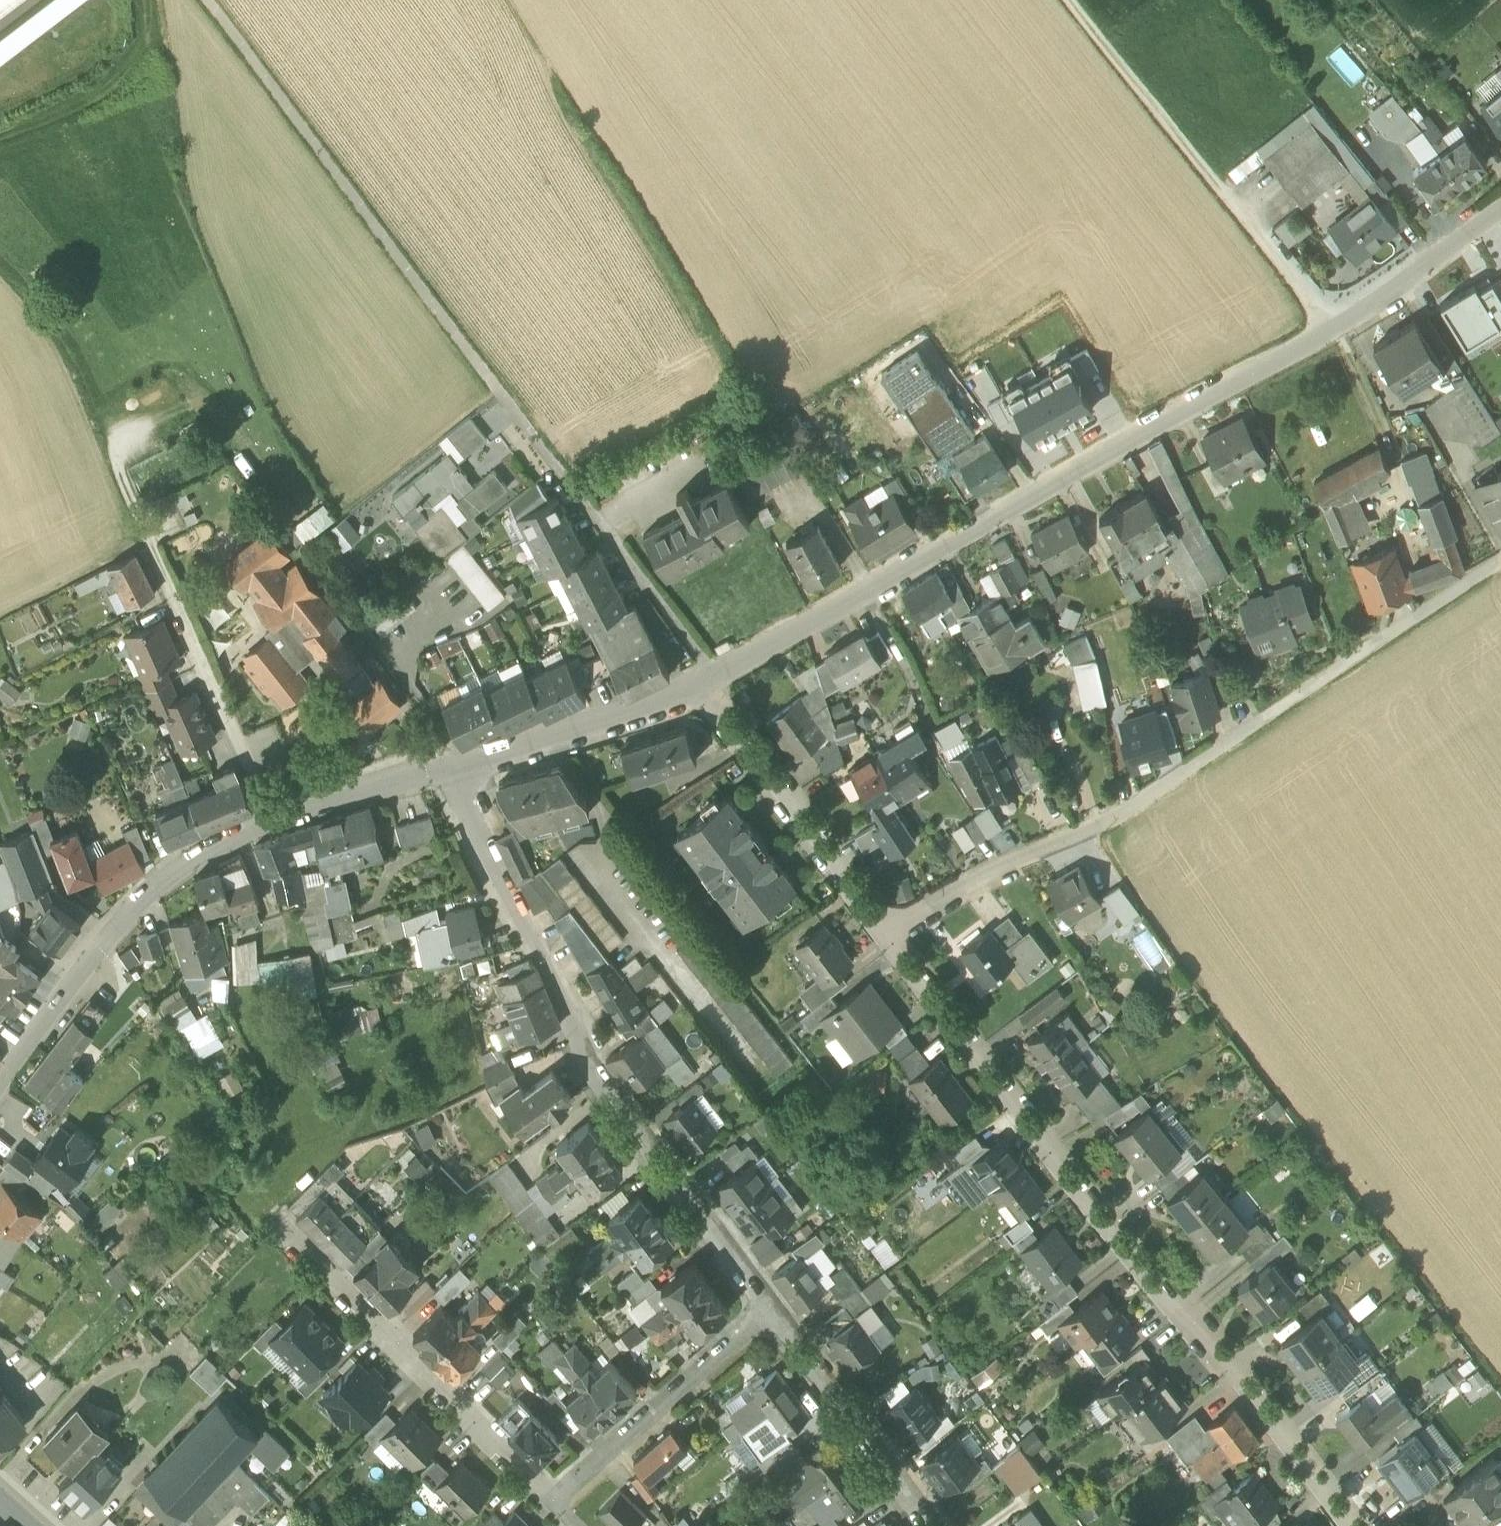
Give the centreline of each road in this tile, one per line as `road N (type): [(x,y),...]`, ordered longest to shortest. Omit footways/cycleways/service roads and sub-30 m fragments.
road 1 (residential): [(715,676),(1336,326),(1500,204)]
road 2 (residential): [(885,930),(1039,1138),(1353,1525)]
road 3 (residential): [(1500,559),(1090,830),(885,930)]
road 4 (residential): [(439,772),(531,931),(601,1080),(775,1308)]
road 5 (track): [(1070,0),(1336,326)]
road 6 (residential): [(0,1084),(117,919),(180,867),(274,821)]
road 7 (residential): [(553,1503),(282,1226)]
road 8 (residential): [(512,411),(715,676)]
road 9 (residential): [(274,821),(141,524)]
road 10 (residential): [(696,687),(885,930)]
road 11 (residential): [(553,1503),(775,1308)]
road 12 (residential): [(439,772),(696,687)]
road 13 (residential): [(775,1308),(935,1525)]
road 14 (residential): [(274,821),(439,772)]
road 15 (track): [(149,0),(162,122)]

